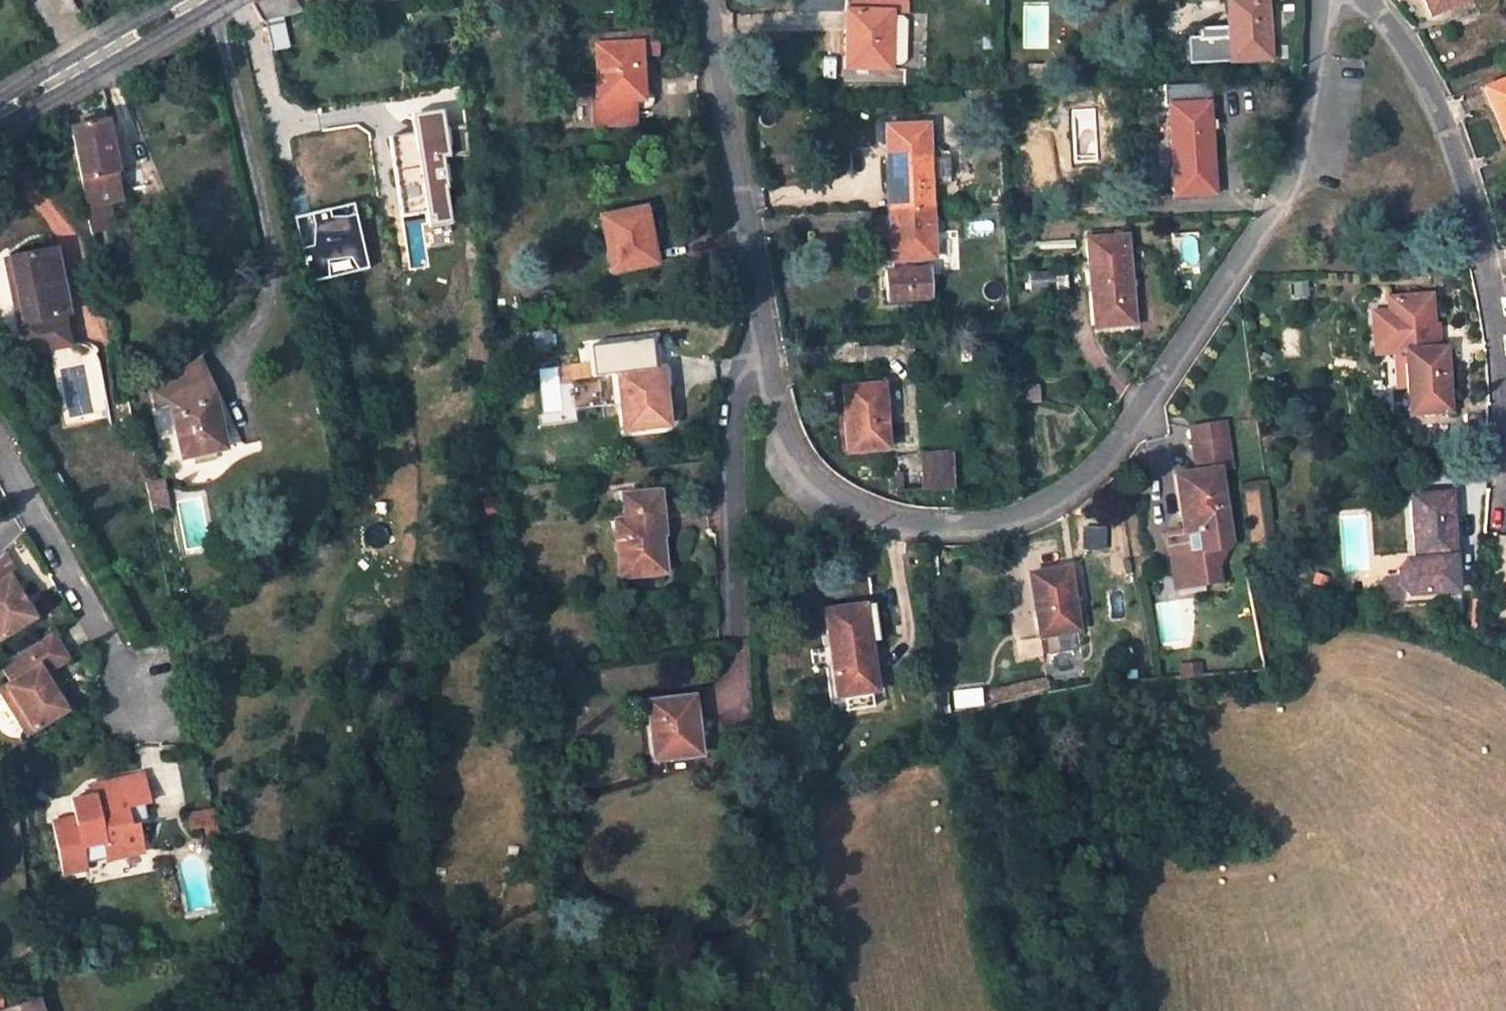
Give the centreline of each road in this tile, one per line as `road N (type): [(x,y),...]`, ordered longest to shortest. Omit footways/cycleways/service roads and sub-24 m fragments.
road 1 (residential): [(762,342),(784,433),(808,473),(847,505),(925,530),(970,529),(1057,499),(1120,440),(1284,194),(1314,110),(1321,0)]
road 2 (residential): [(1505,376),(1495,294),(1452,145),(1414,64),(1363,0)]
road 3 (residential): [(704,0),(762,342)]
road 4 (residential): [(736,629),(730,417),(738,375),(762,342)]
road 5 (residential): [(0,452),(144,710)]

